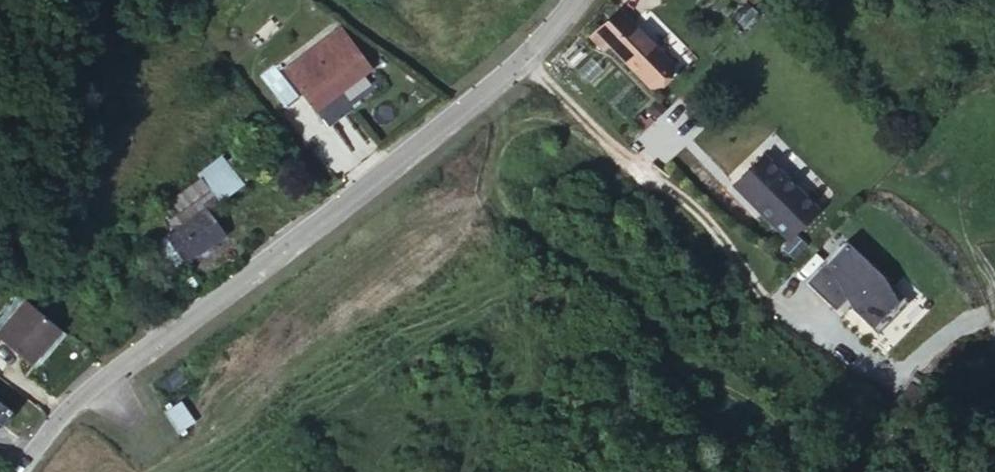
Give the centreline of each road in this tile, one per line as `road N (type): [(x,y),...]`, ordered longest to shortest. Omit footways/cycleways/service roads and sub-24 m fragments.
road 1 (residential): [(578,0),(391,164),(83,390),(18,471)]

